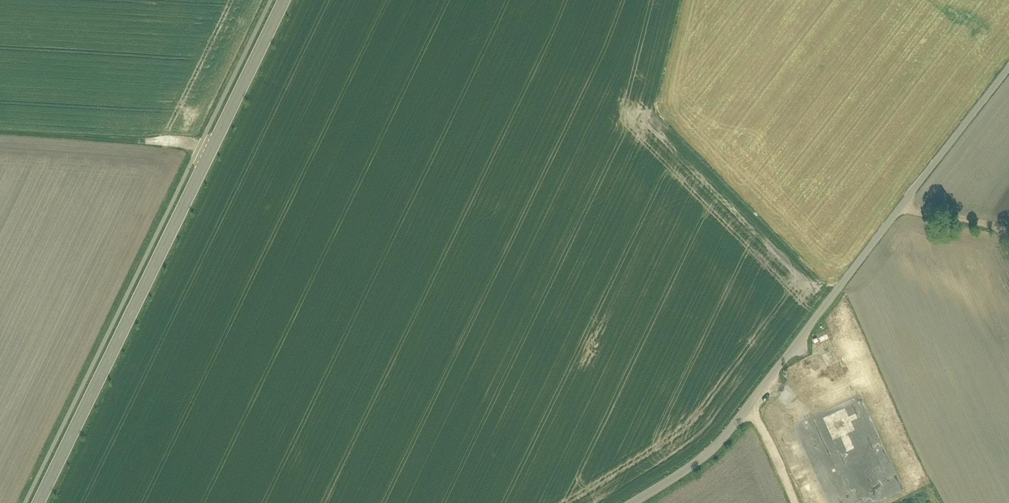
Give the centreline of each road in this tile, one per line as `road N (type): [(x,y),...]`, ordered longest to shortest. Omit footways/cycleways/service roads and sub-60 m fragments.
road 1 (tertiary): [(38,502),(284,0)]
road 2 (residential): [(1008,69),(776,371)]
road 3 (track): [(776,371),(835,502)]

